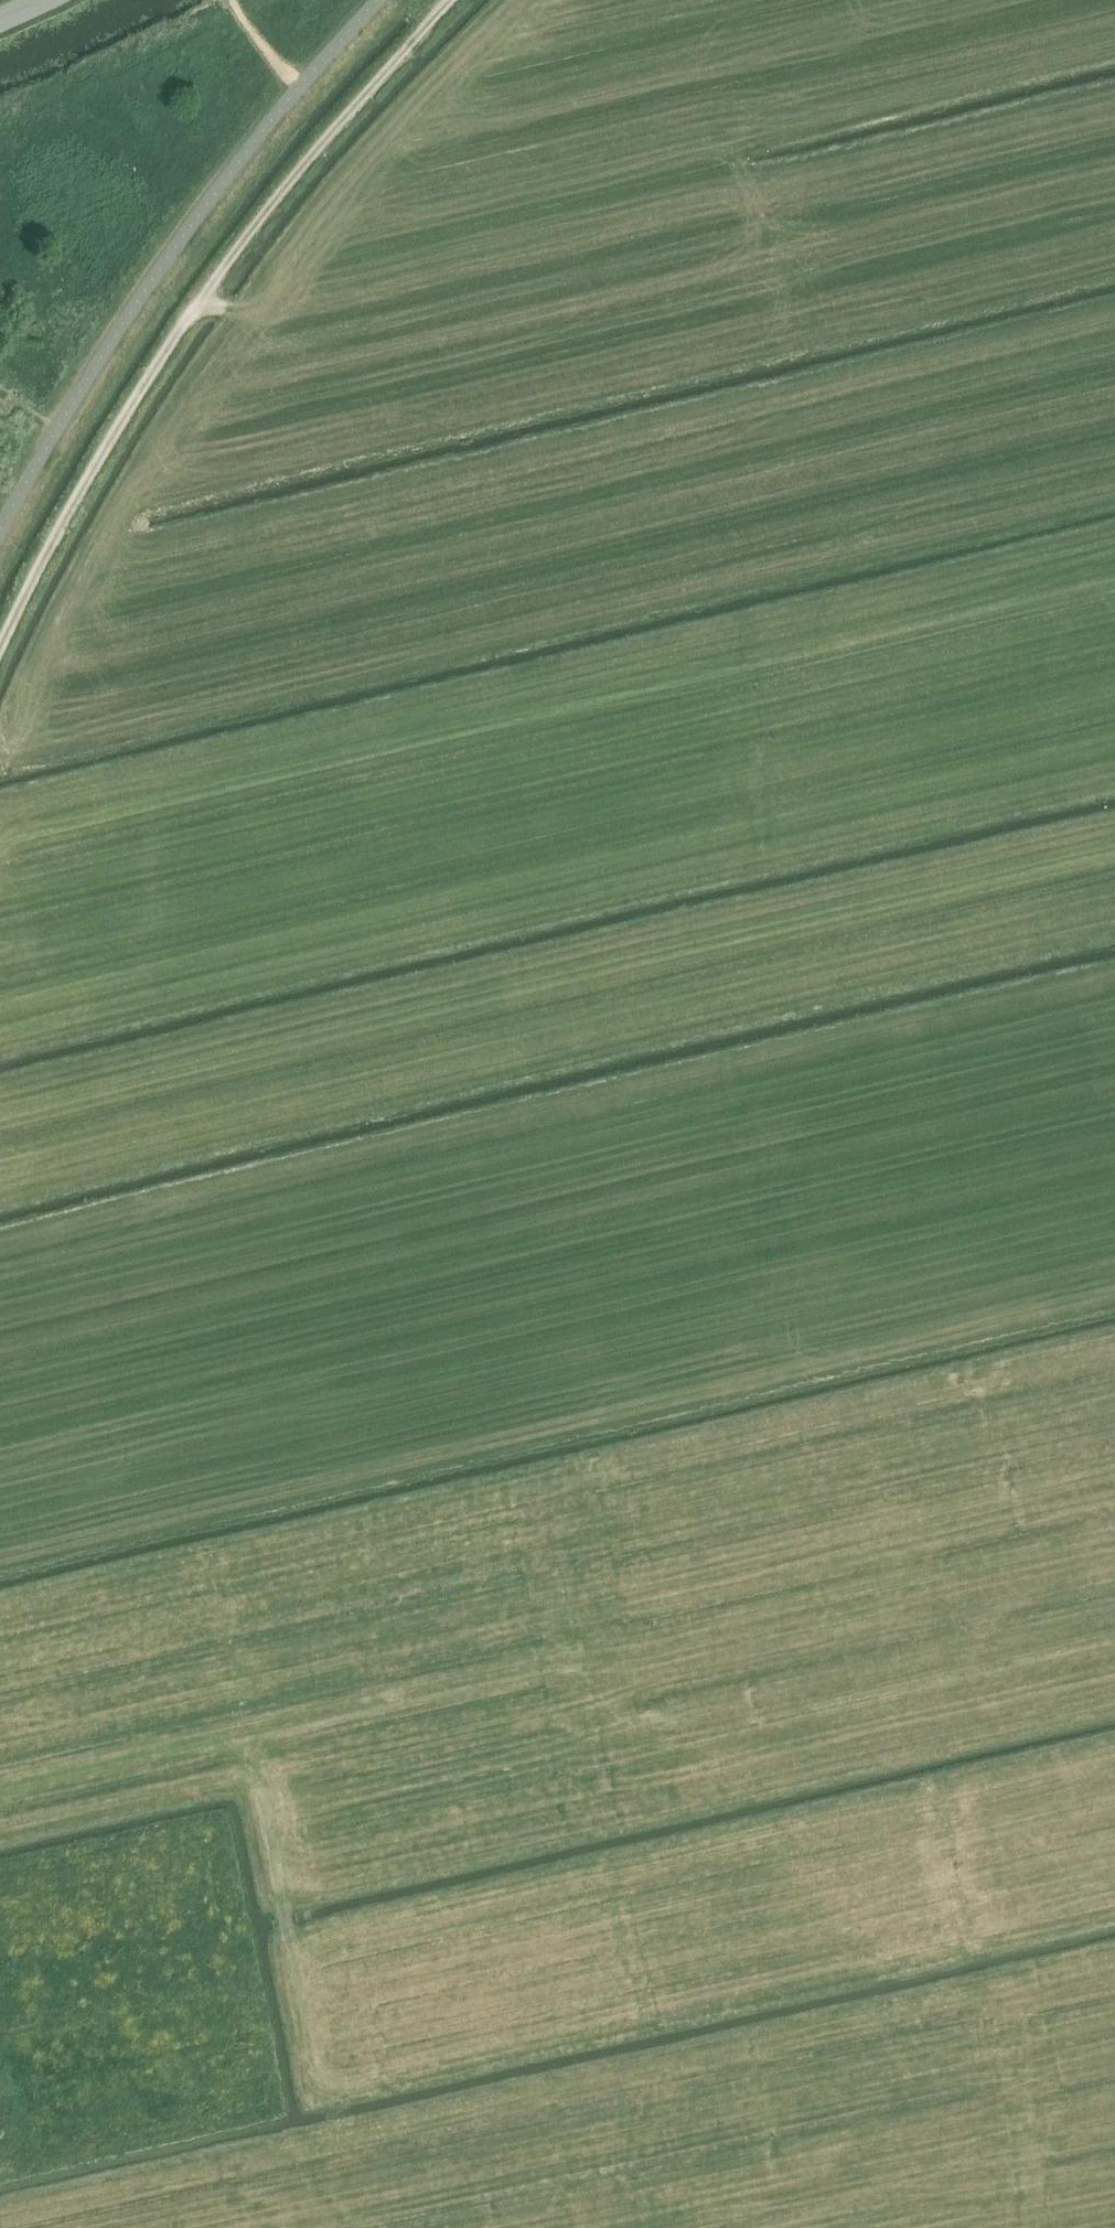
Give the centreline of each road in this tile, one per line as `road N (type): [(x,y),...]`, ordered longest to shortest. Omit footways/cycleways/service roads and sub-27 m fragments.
road 1 (track): [(461,0),(196,298),(16,596),(0,638)]

